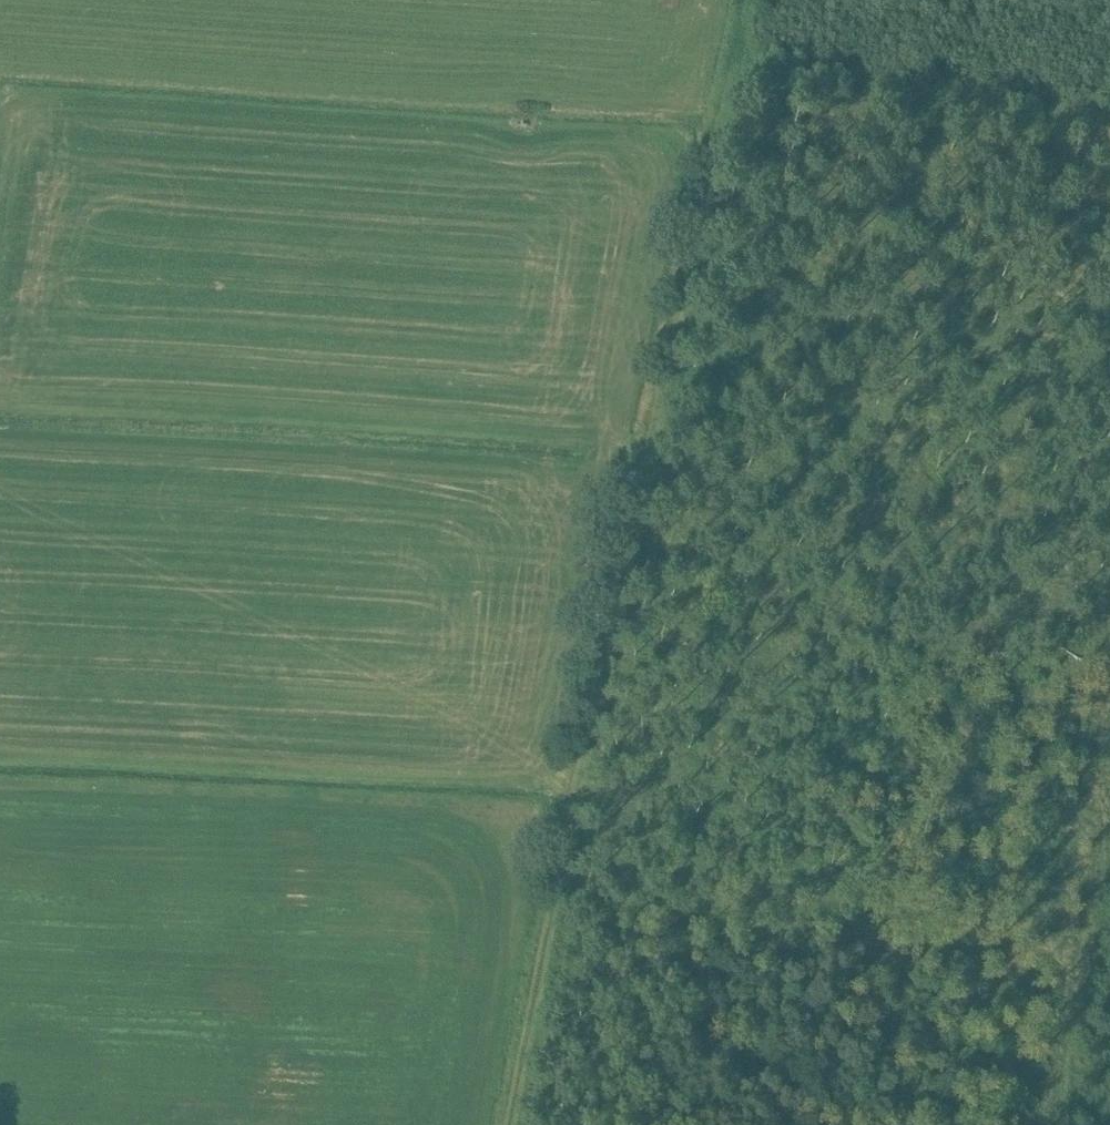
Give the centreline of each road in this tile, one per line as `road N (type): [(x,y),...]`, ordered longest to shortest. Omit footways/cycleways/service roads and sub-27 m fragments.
road 1 (track): [(509,1124),(722,117)]

